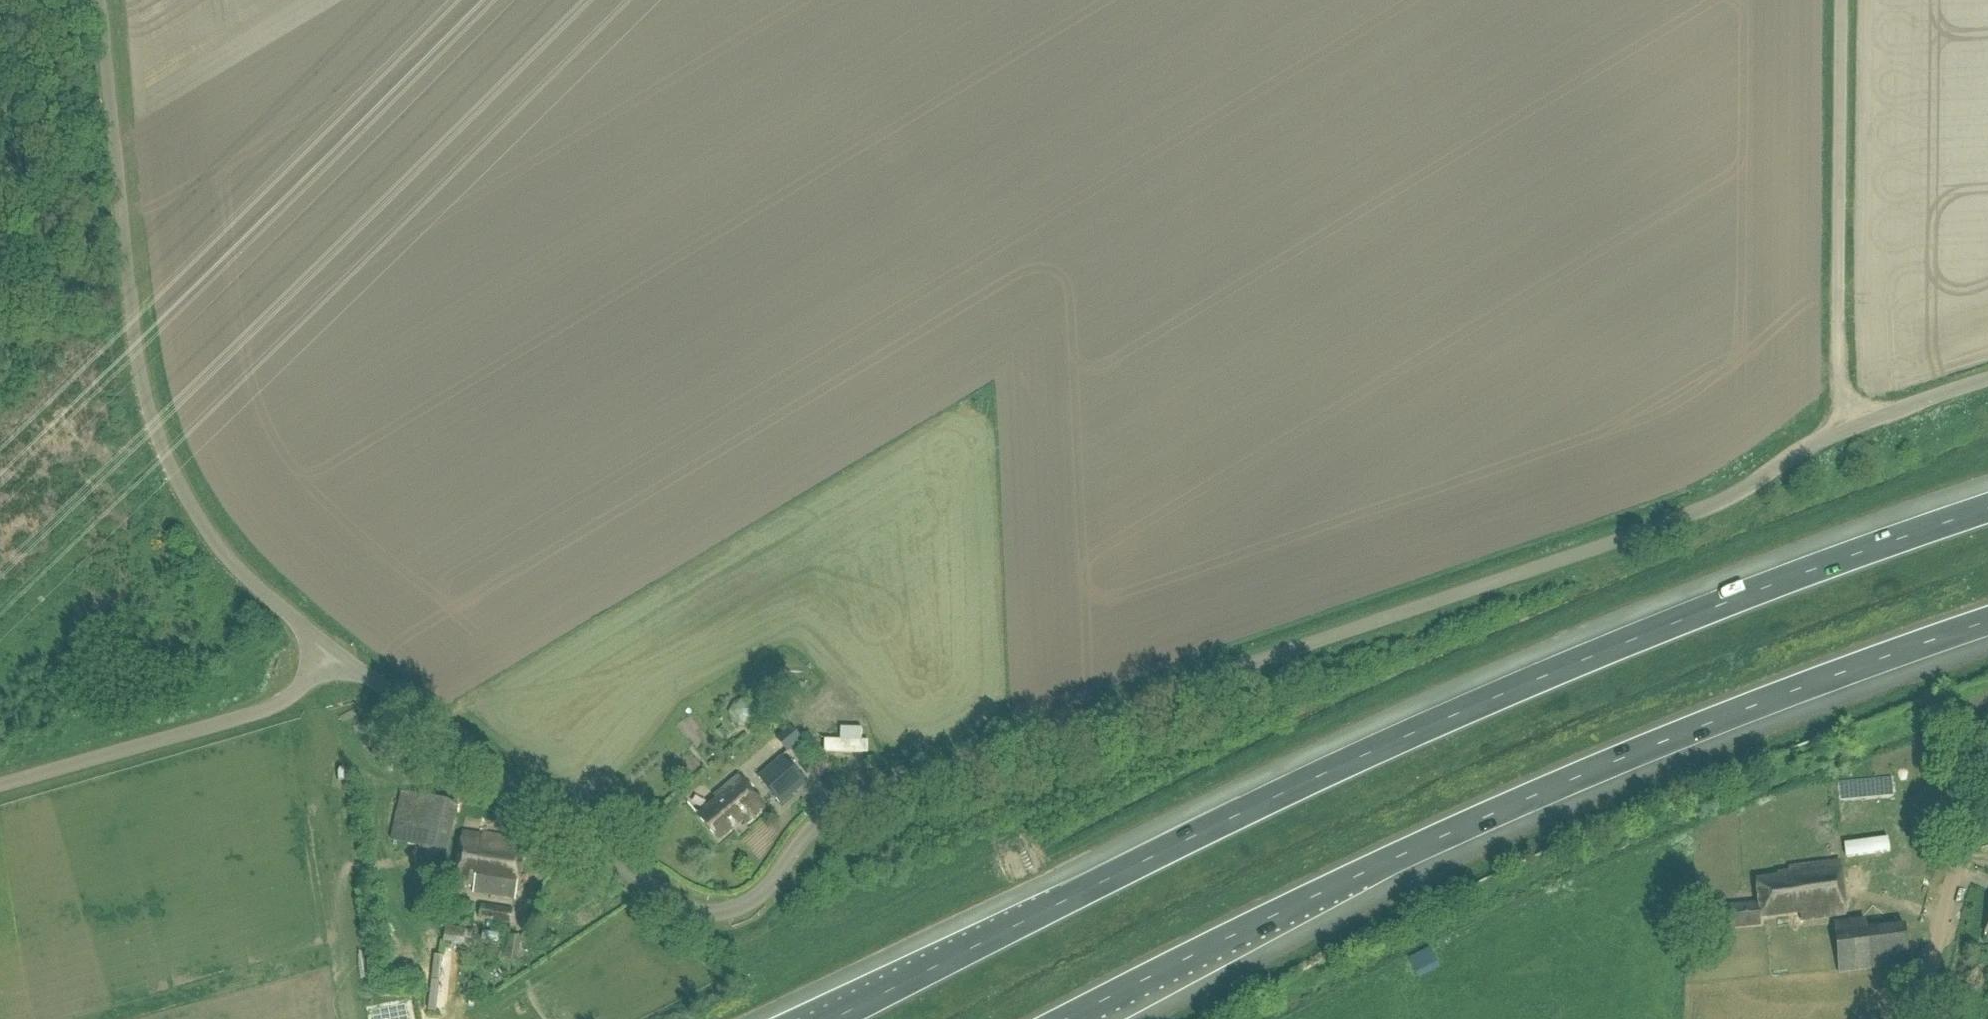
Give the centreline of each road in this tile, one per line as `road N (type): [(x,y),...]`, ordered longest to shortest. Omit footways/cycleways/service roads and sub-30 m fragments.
road 1 (motorway): [(1987,509),(1525,685),(1300,783),(837,1018)]
road 2 (unclassified): [(757,898),(813,828),(863,795),(1680,519),(1738,495),(1853,424)]
road 3 (motorway): [(1069,1018),(1522,804),(1987,622)]
road 4 (unclassified): [(332,649),(223,554),(185,496),(154,422),(134,321),(100,0)]
road 5 (unclassified): [(757,898),(713,913),(674,905),(332,649)]
road 6 (unclassified): [(1853,424),(1838,372),(1838,0)]
road 7 (unclassified): [(0,786),(273,708),(332,649)]
road 8 (unclassified): [(1918,1018),(1962,832)]
road 9 (unclassified): [(1853,424),(1987,380)]

